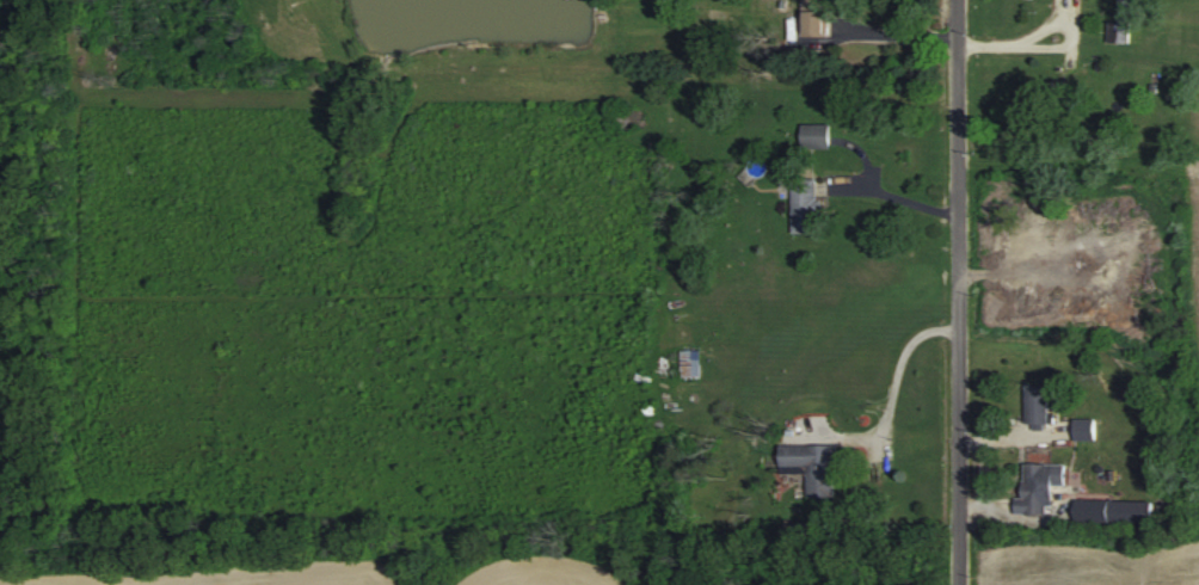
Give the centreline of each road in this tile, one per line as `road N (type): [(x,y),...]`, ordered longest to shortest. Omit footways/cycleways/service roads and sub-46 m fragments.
road 1 (residential): [(961,584),(959,0)]

